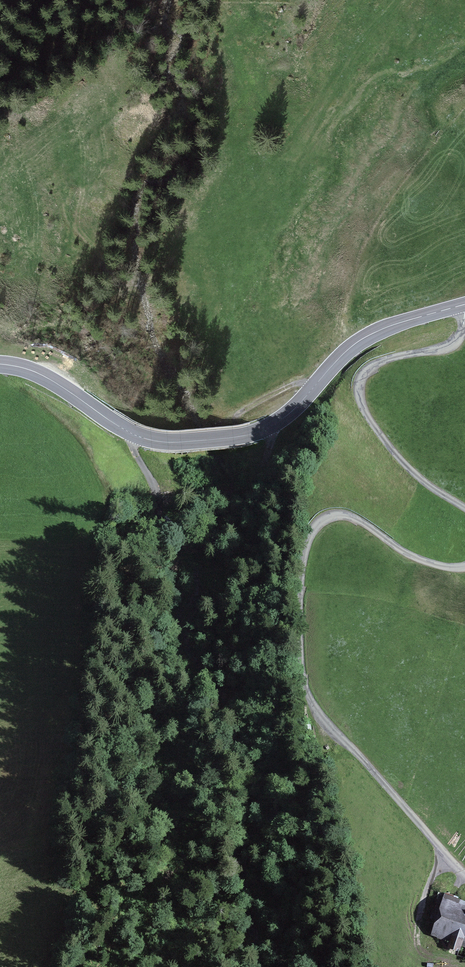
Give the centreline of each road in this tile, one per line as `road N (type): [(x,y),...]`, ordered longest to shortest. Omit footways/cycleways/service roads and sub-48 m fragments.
road 1 (track): [(464,565),(417,560),(351,518),(332,516),(311,540),(300,617),(307,688),(323,720),(464,872)]
road 2 (secondary): [(0,364),(53,381),(142,437),(240,436),(282,419),(367,336),(464,303)]
road 3 (track): [(464,309),(452,347),(387,359),(363,374),(357,393),(408,471),(464,510)]
road 4 (track): [(130,432),(158,499),(203,541),(227,538),(260,492),(272,426)]
road 5 (track): [(316,384),(297,383),(239,416),(239,457)]

